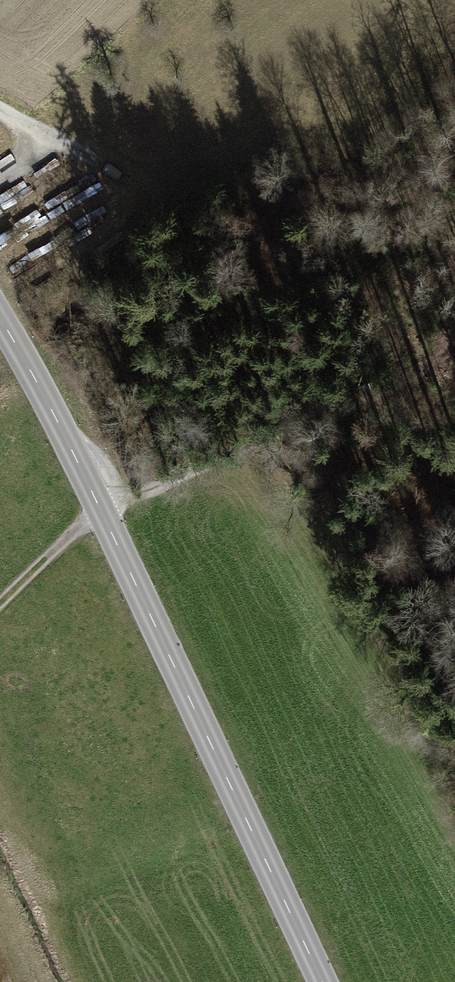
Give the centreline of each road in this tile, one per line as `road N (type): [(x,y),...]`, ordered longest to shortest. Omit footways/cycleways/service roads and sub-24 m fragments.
road 1 (tertiary): [(323,981),(0,320)]
road 2 (track): [(101,514),(439,362)]
road 3 (track): [(399,385),(454,521)]
road 4 (track): [(0,111),(123,174)]
road 5 (track): [(101,514),(0,603)]

